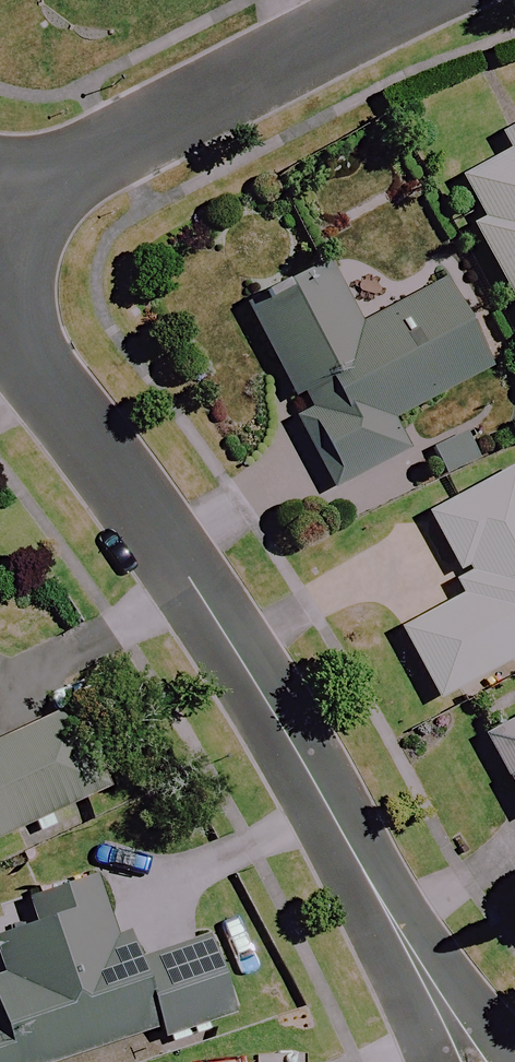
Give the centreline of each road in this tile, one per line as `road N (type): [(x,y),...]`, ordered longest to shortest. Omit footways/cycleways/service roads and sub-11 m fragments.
road 1 (residential): [(422,979),(267,702),(0,316)]
road 2 (residential): [(0,194),(392,0)]

